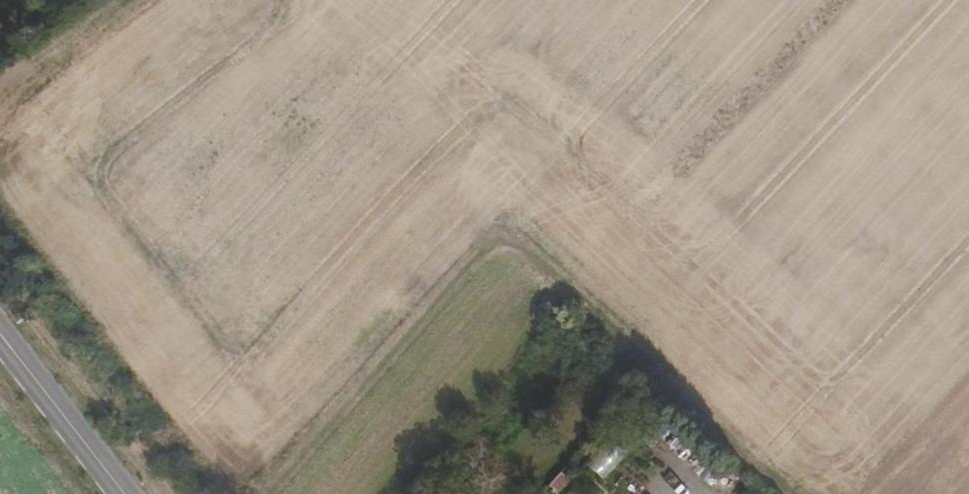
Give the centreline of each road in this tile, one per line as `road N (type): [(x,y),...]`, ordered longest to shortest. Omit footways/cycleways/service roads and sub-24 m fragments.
road 1 (secondary): [(124,493),(0,334)]

